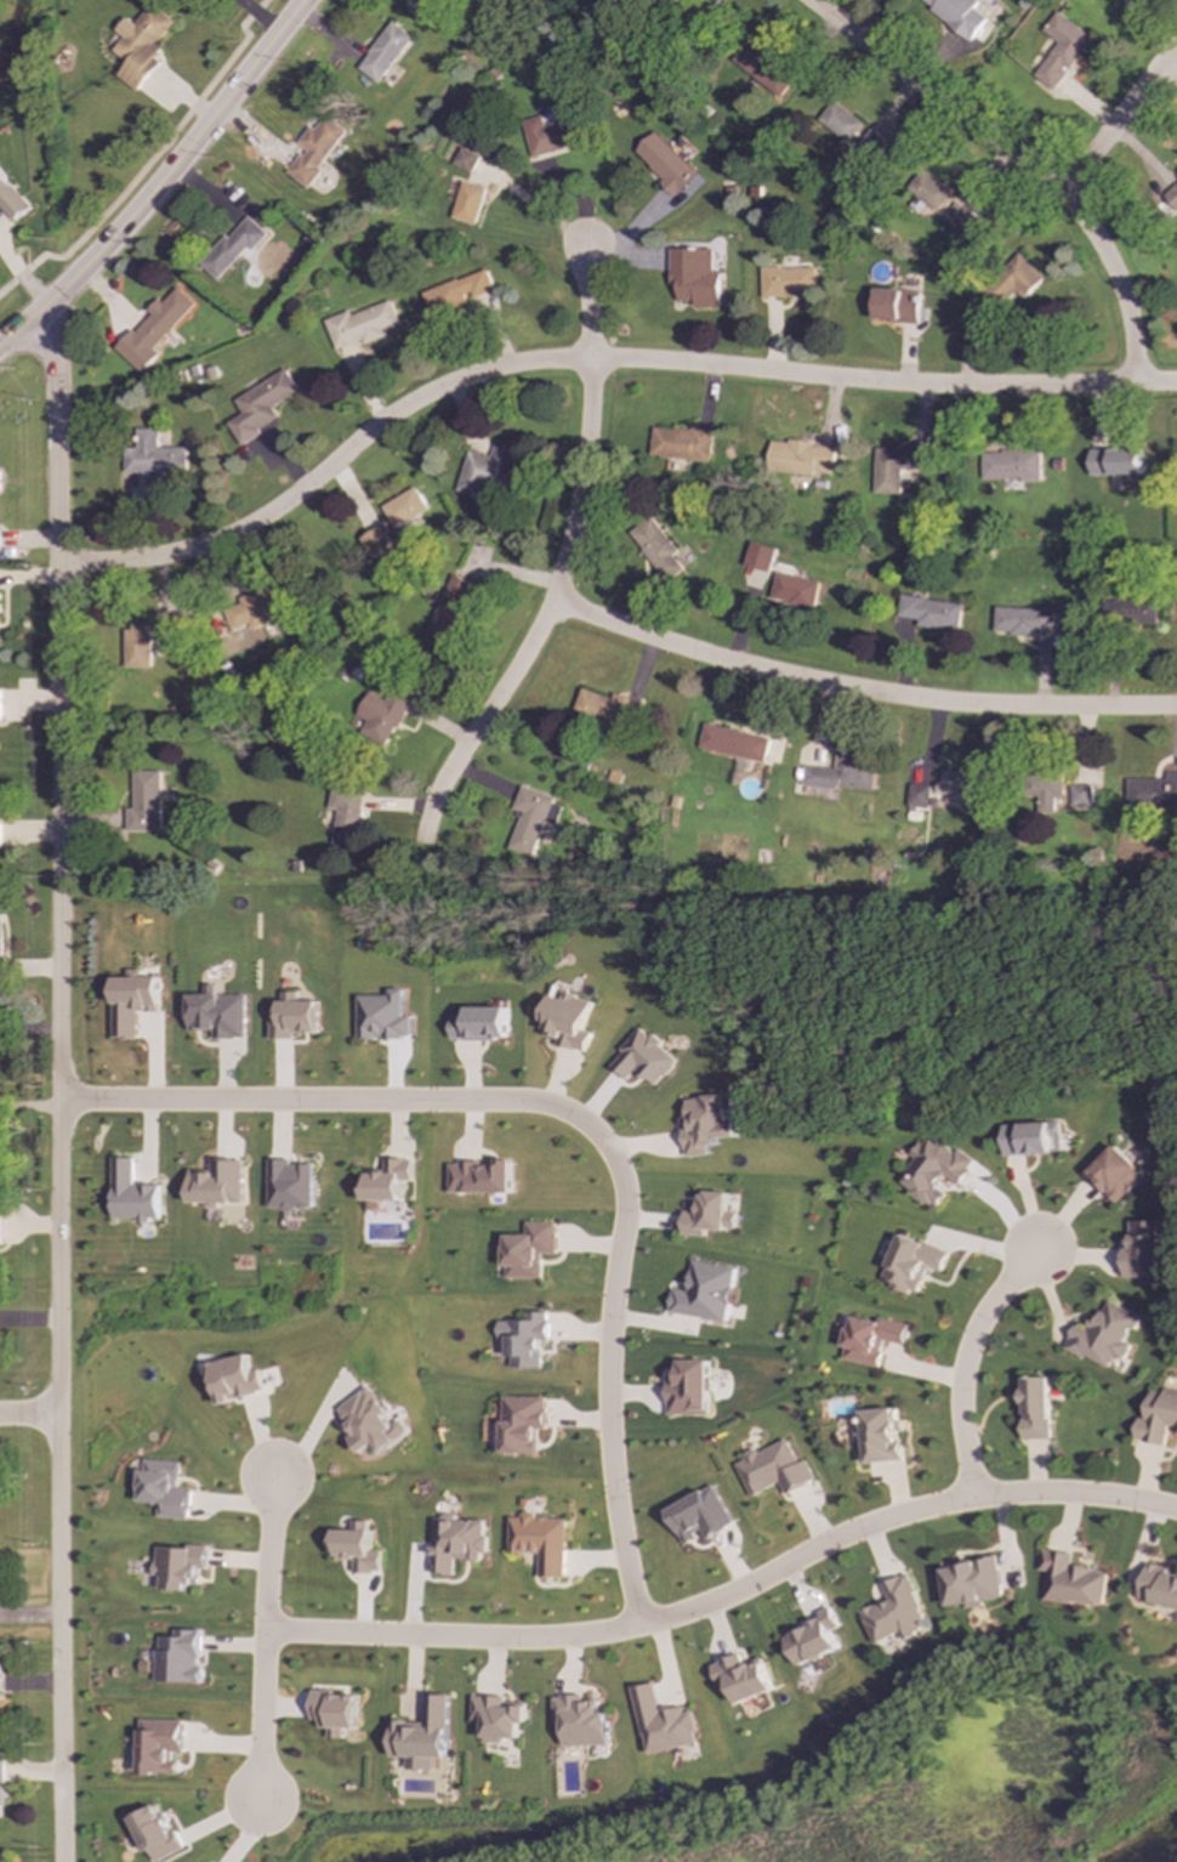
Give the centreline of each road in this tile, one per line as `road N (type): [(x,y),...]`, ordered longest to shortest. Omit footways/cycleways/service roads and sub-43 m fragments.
road 1 (residential): [(29,322),(52,353),(58,561),(61,1861)]
road 2 (residential): [(1176,383),(911,385),(695,364),(513,364),(426,393),(291,499),(227,538),(155,557),(58,561)]
road 3 (residential): [(647,1622),(621,1520),(610,1417),(627,1187),(622,1165),(592,1125),(572,1111),(519,1101),(59,1100)]
road 4 (residential): [(1176,1507),(1071,1491),(974,1494),(879,1521),(704,1603),(597,1633),(268,1629)]
road 5 (residential): [(550,603),(774,674),(910,698),(1176,706)]
road 6 (residential): [(585,251),(585,443),(564,561),(531,640),(440,787),(422,846)]
road 7 (residential): [(810,0),(1073,210),(1127,314),(1133,384)]
road 8 (tertiary): [(303,0),(149,195),(0,345)]
road 9 (residential): [(258,1803),(274,1474)]
road 10 (residential): [(974,1494),(963,1440),(963,1367),(989,1305),(1035,1248)]
road 11 (residential): [(1059,197),(1114,127),(1176,71)]

